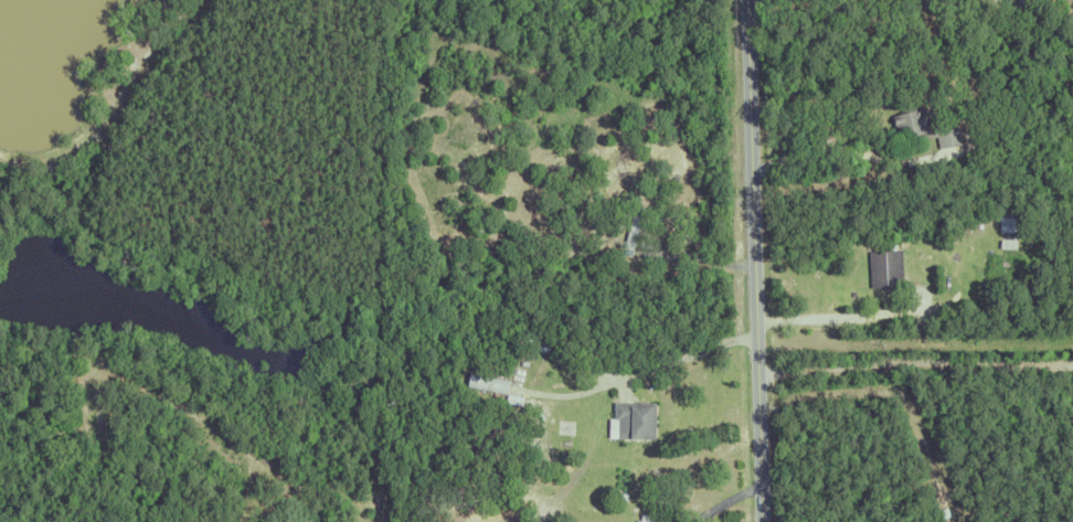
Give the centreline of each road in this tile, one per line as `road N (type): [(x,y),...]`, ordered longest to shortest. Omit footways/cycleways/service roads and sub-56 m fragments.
road 1 (secondary): [(762,521),(748,0)]

